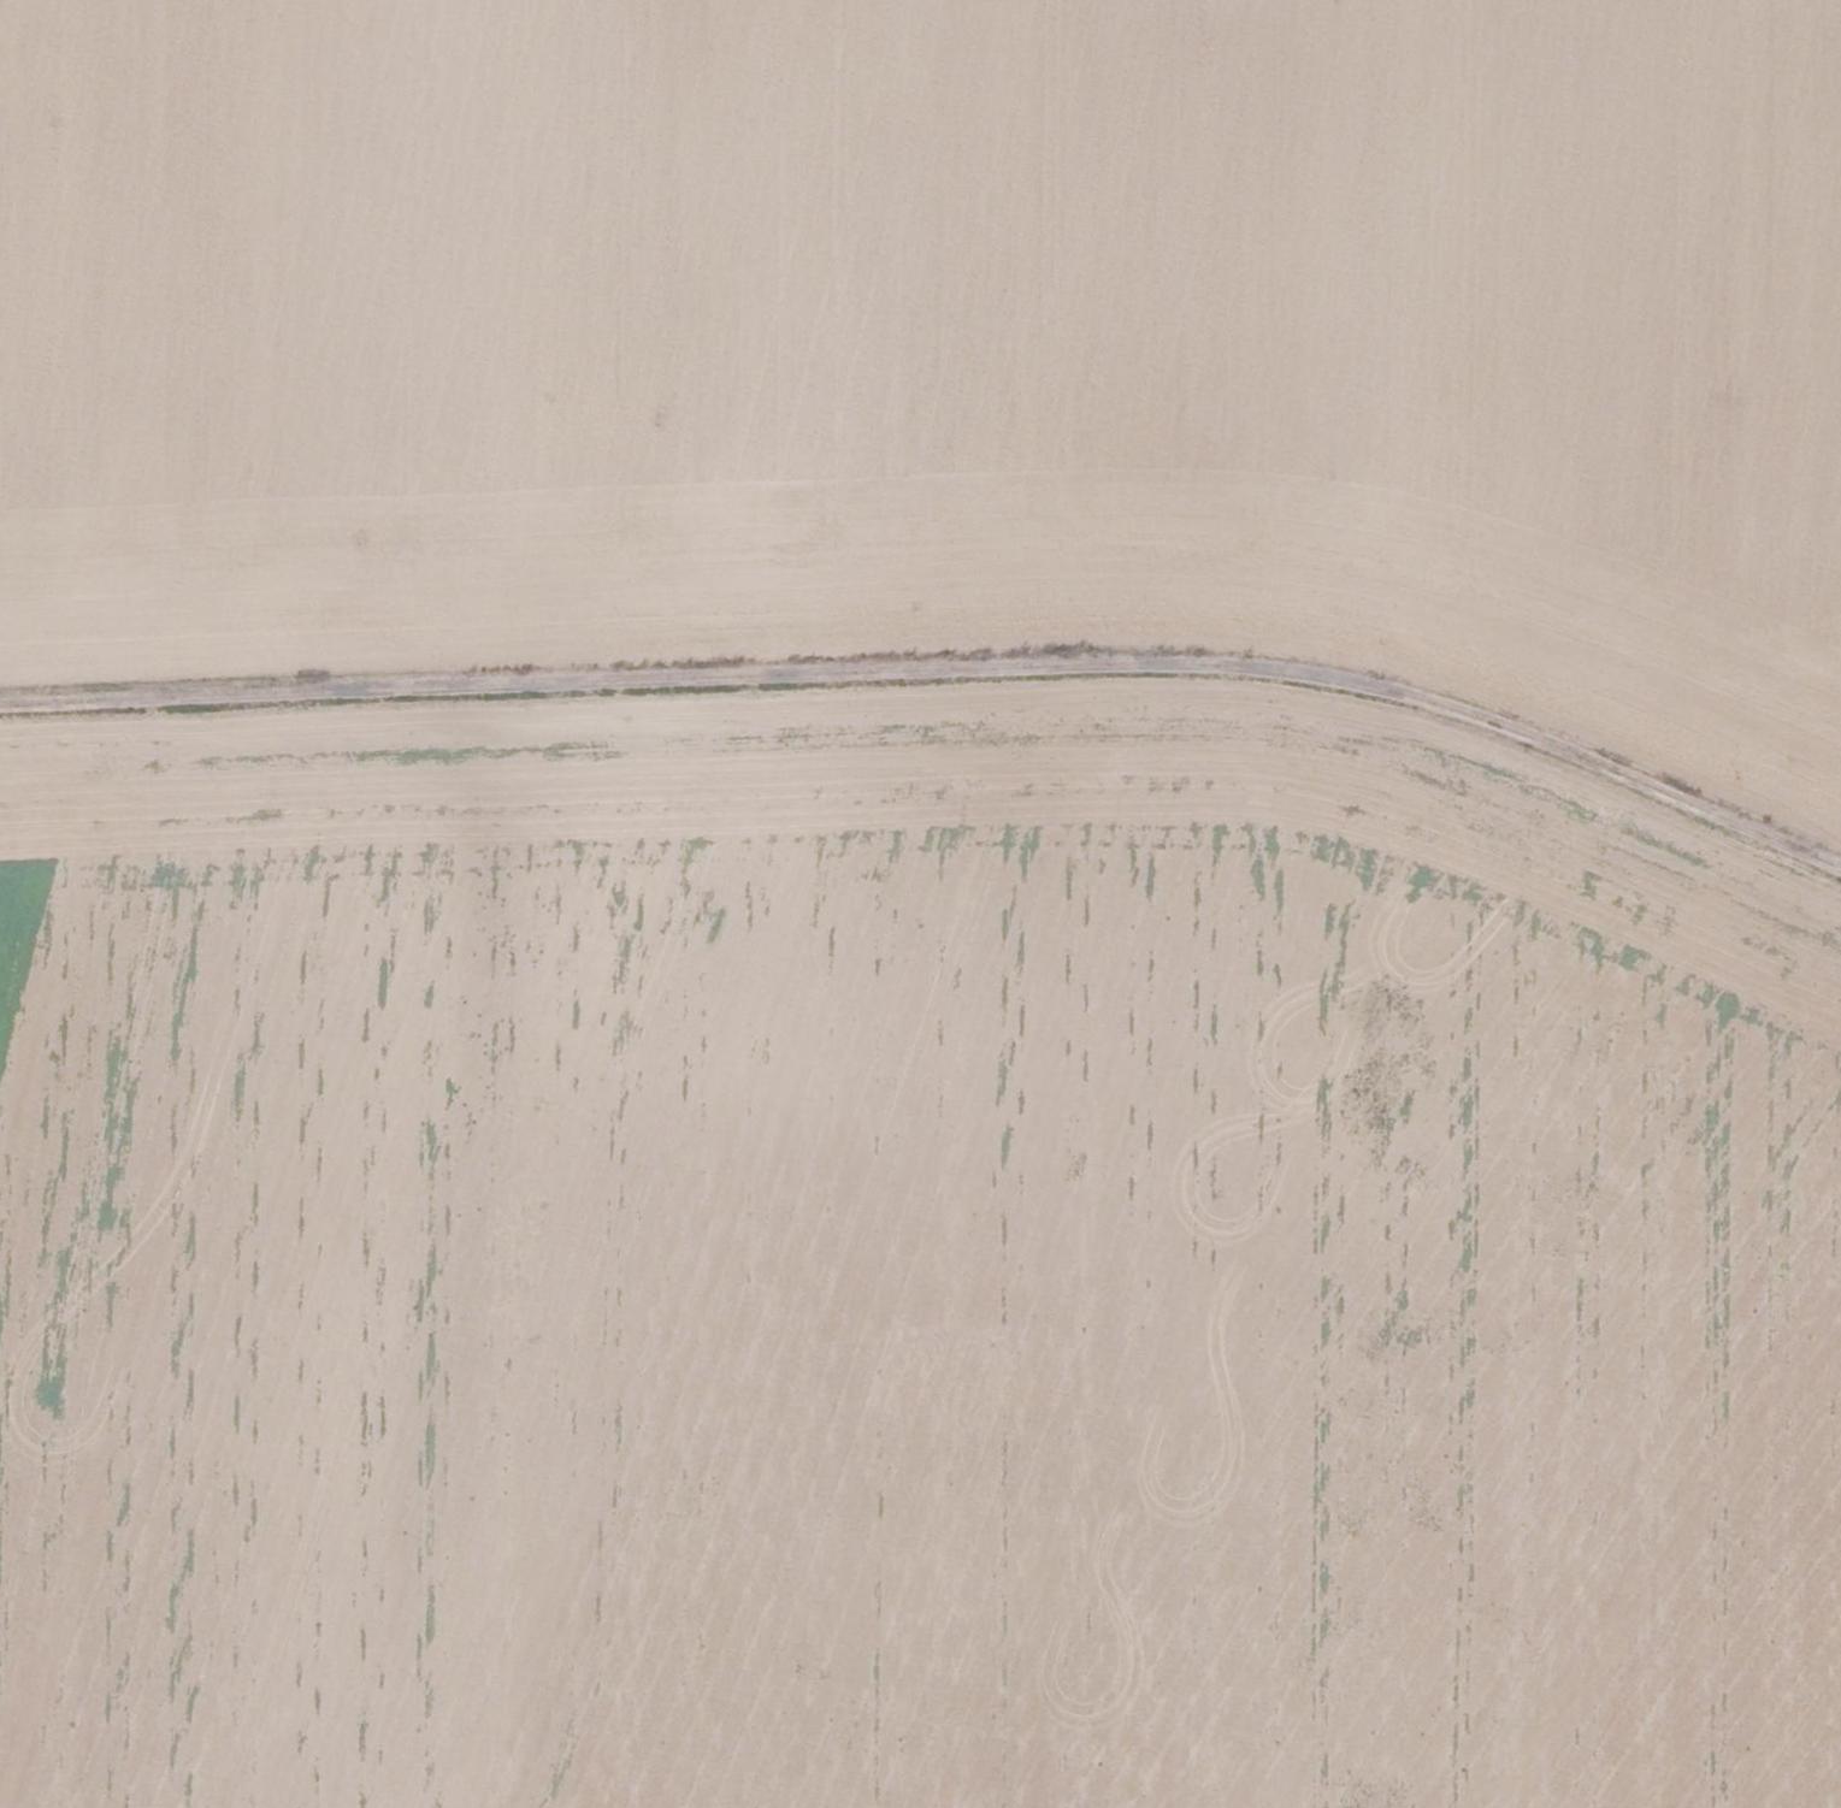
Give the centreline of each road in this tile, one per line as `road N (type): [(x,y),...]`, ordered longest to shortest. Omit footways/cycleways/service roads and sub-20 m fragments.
road 1 (track): [(1840,860),(1358,684),(1198,664),(0,699)]

